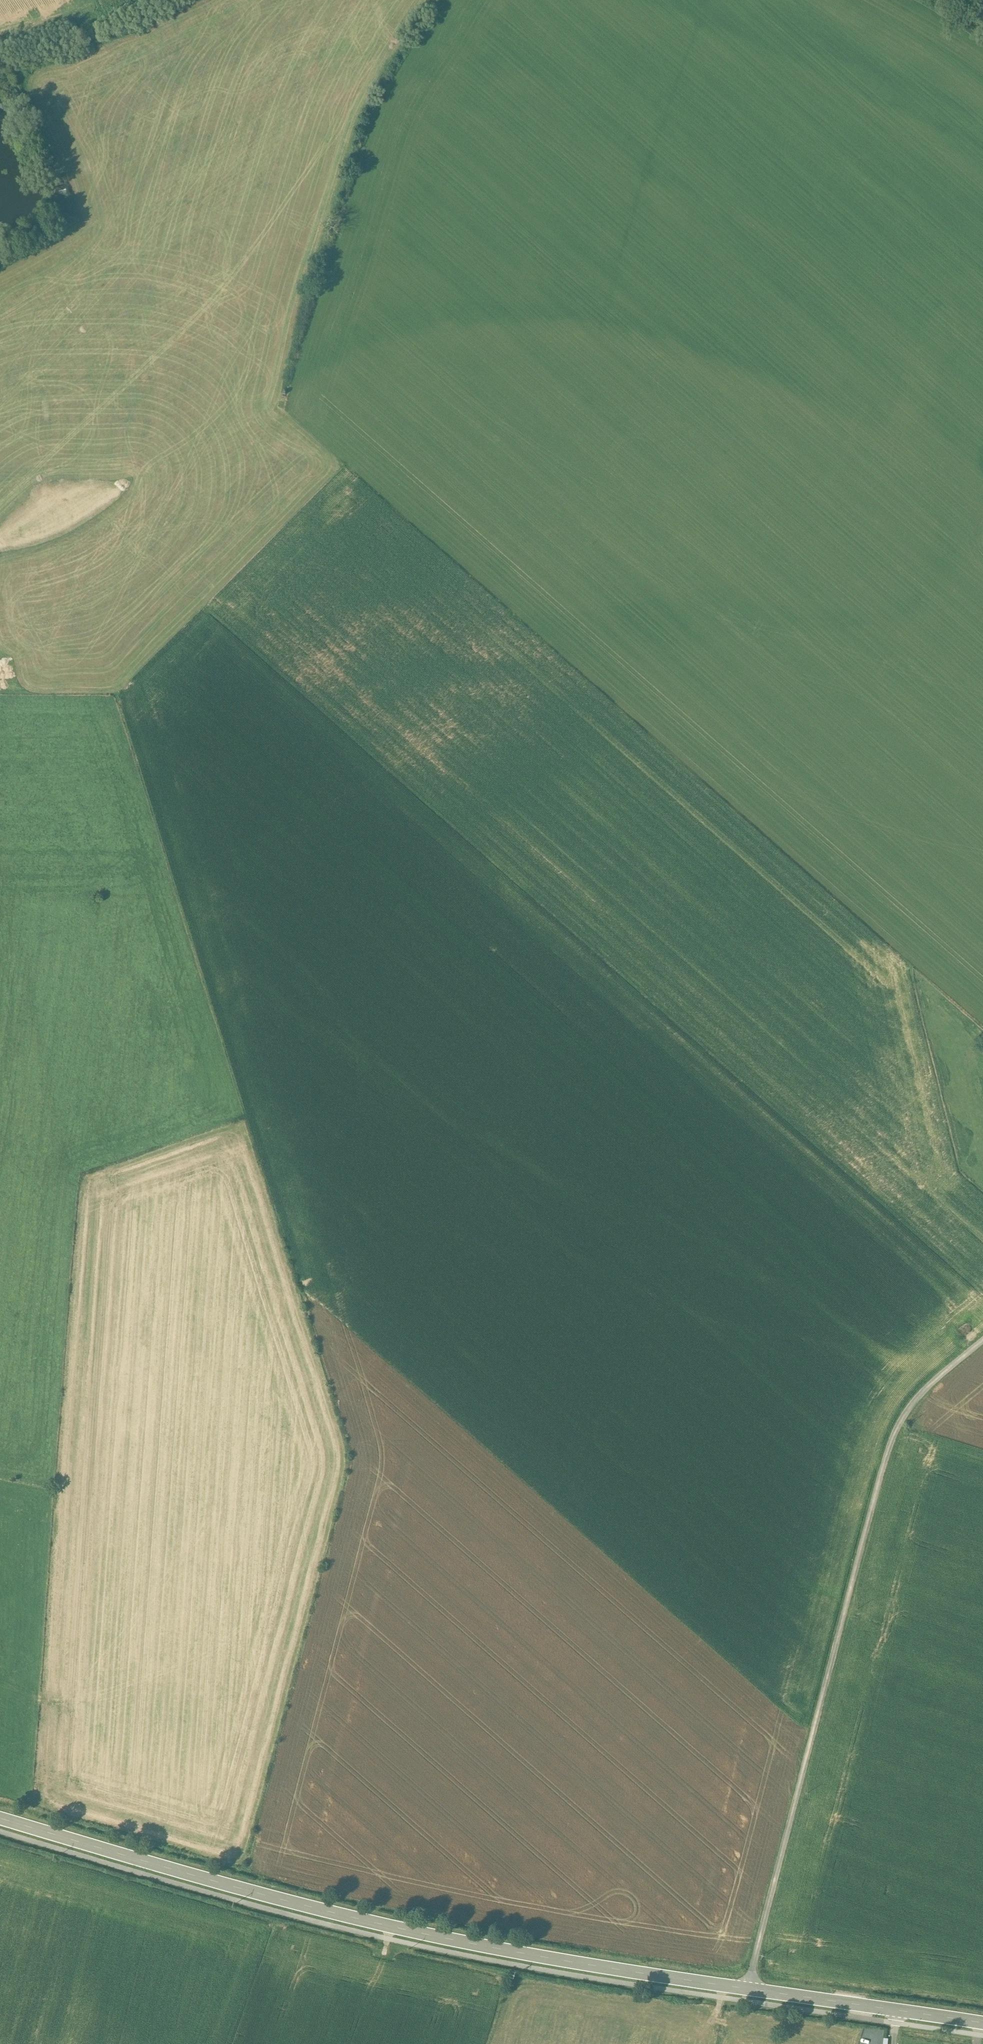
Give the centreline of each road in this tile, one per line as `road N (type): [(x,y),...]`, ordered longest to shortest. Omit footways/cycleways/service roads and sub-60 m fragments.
road 1 (tertiary): [(749,1988),(430,1936),(0,1818)]
road 2 (unclassified): [(982,1339),(912,1405),(887,1454),(749,1988)]
road 3 (tertiary): [(893,2009),(749,1988)]

